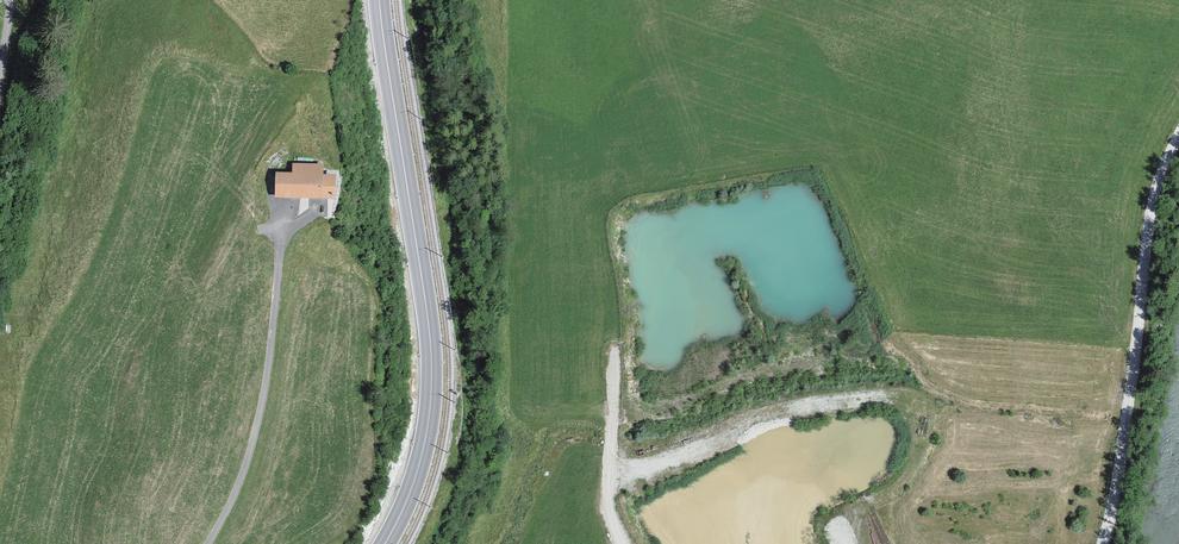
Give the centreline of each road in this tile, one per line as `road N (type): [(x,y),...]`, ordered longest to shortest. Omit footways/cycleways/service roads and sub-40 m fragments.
road 1 (track): [(740,51),(622,112),(602,142),(618,307),(608,505),(620,543)]
road 2 (secondary): [(385,543),(422,455),(432,371),(379,0)]
road 3 (track): [(1100,543),(1156,187),(1178,143)]

